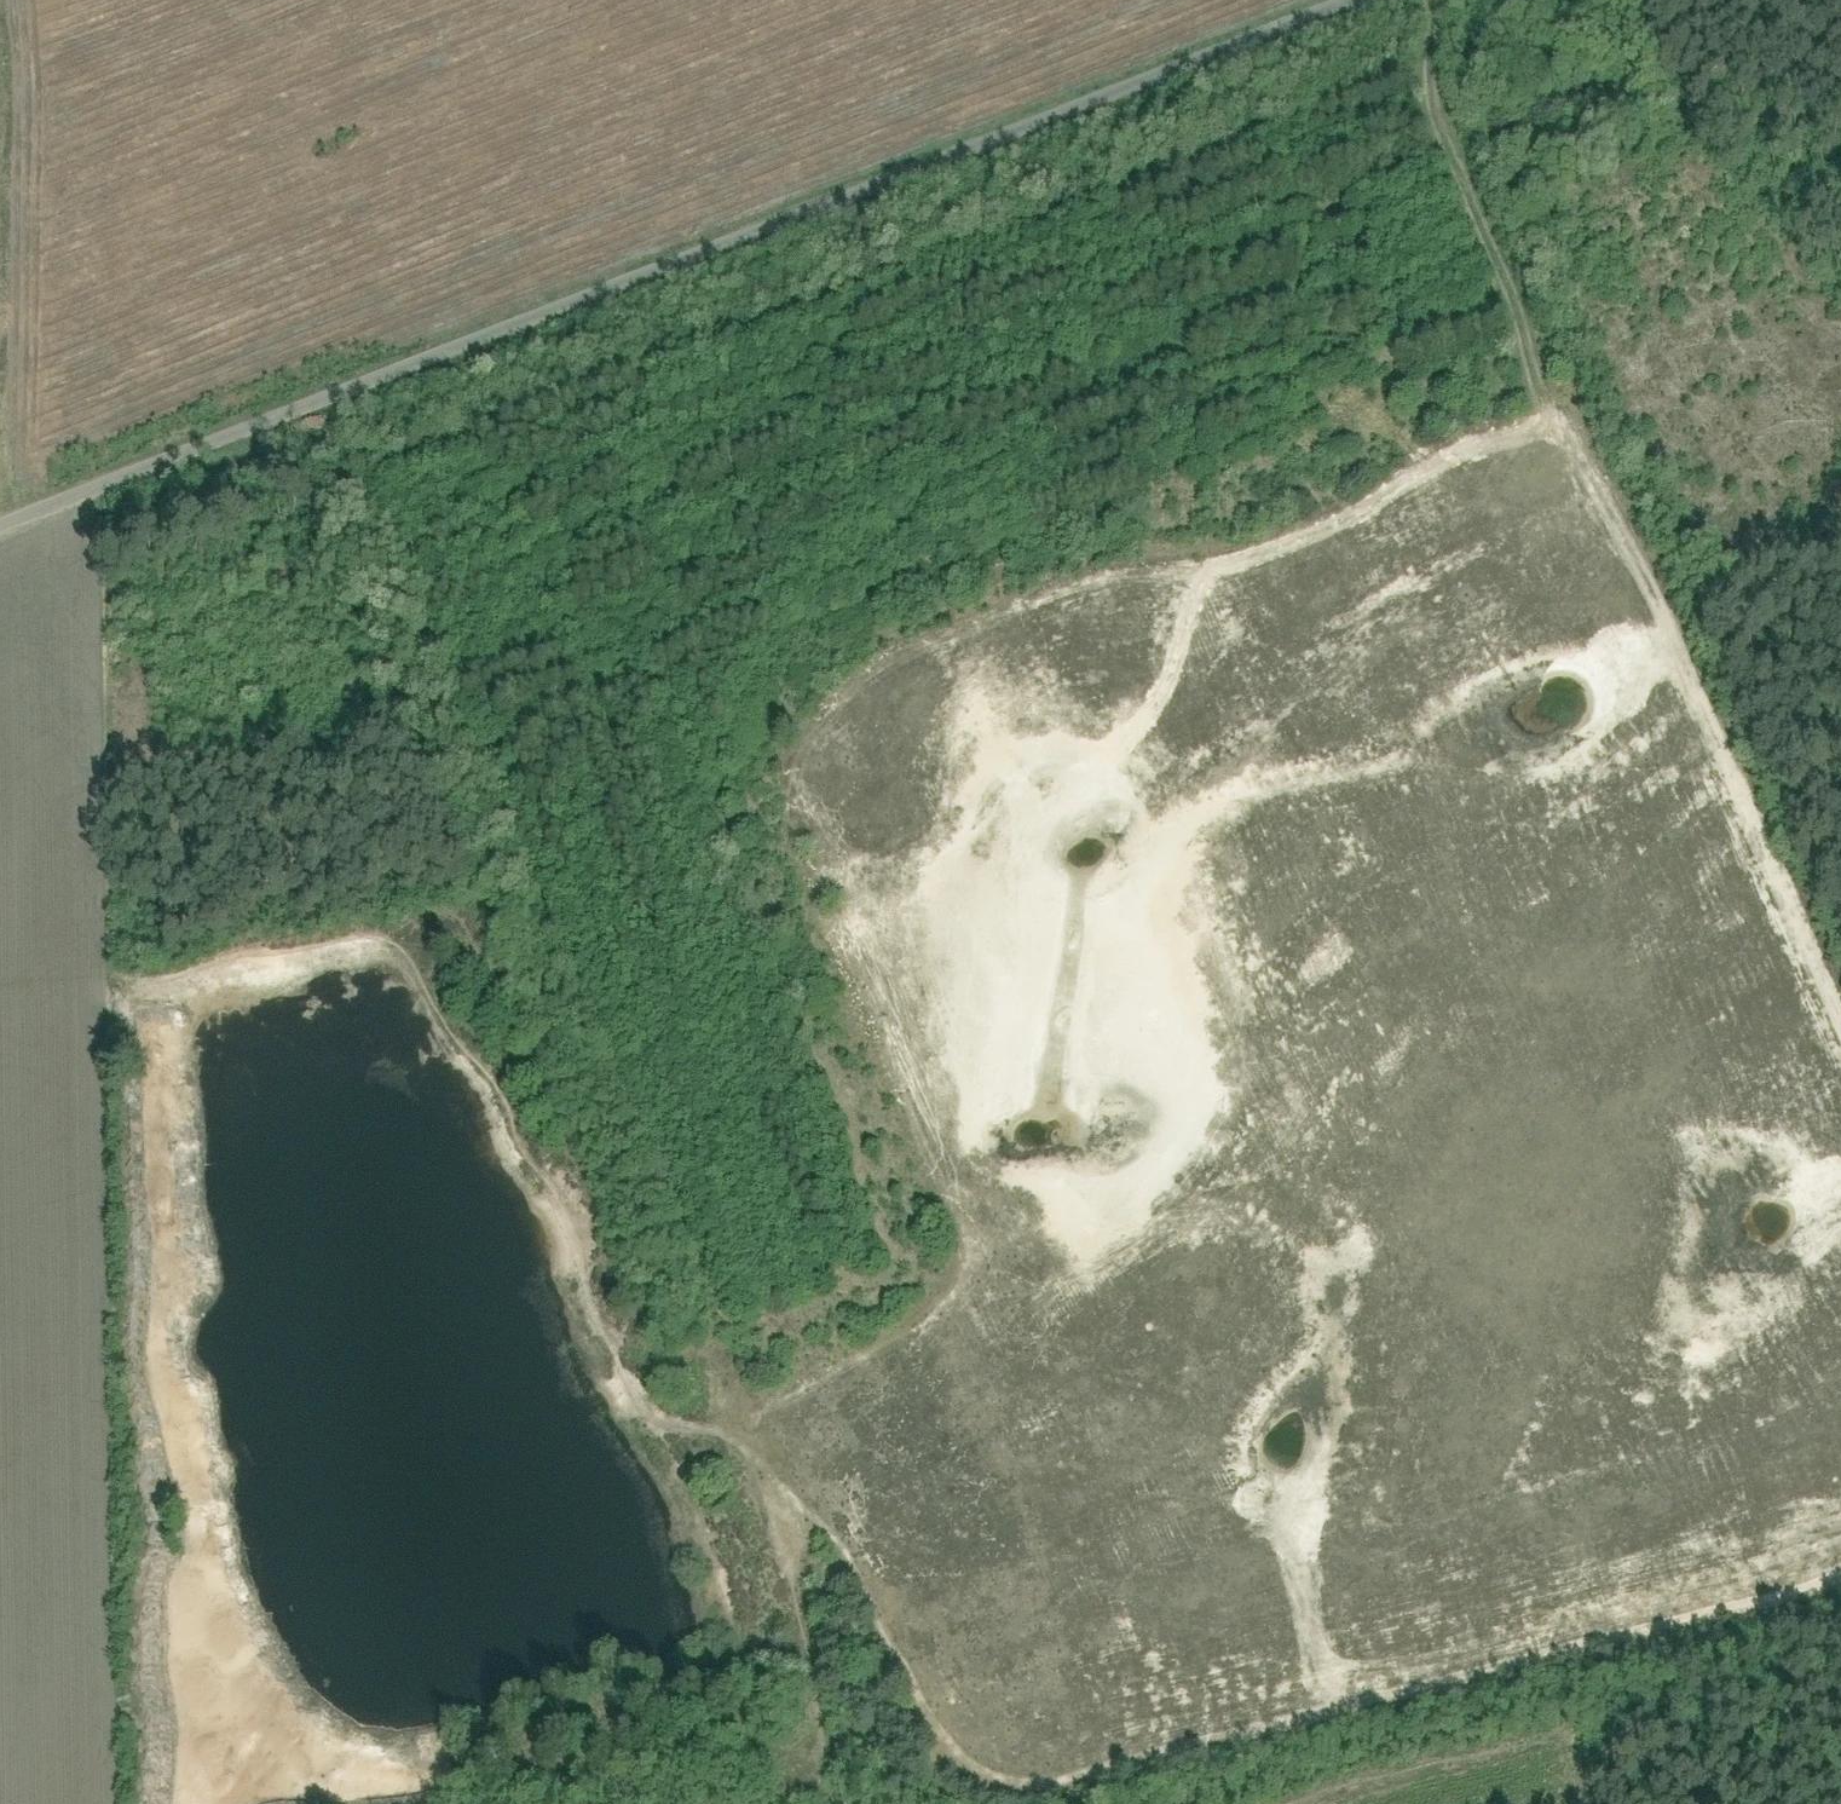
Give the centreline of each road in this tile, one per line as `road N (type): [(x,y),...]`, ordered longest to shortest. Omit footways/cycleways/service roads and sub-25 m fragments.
road 1 (unclassified): [(1344,0),(0,515)]
road 2 (track): [(153,963),(128,465)]

